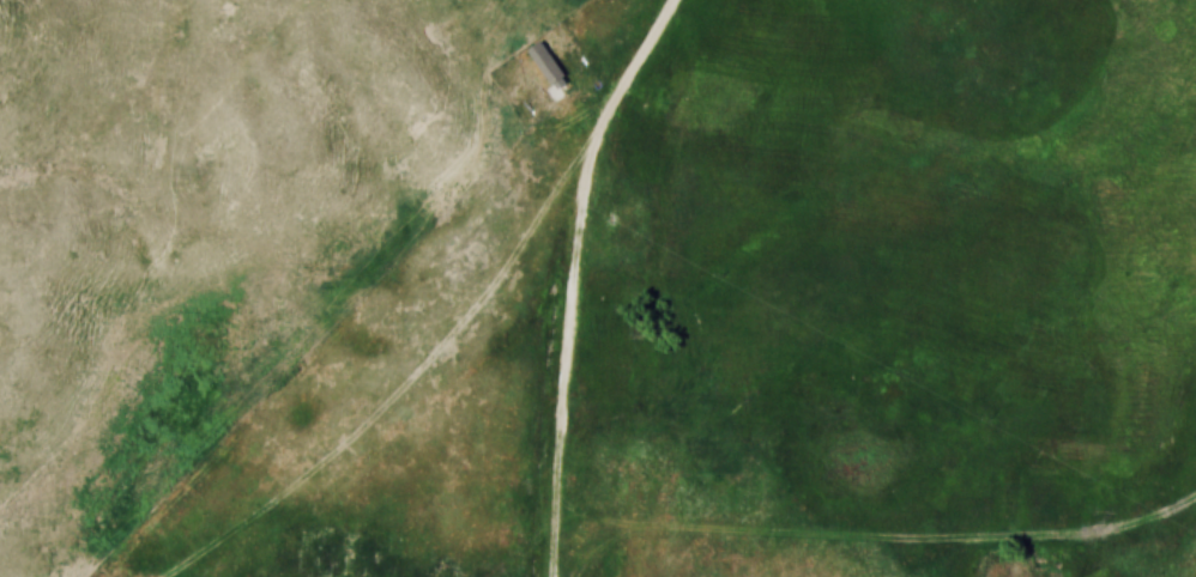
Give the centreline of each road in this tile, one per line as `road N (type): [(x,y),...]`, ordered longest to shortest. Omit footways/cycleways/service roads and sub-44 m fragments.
road 1 (residential): [(553,576),(581,192),(597,142),(679,0)]

